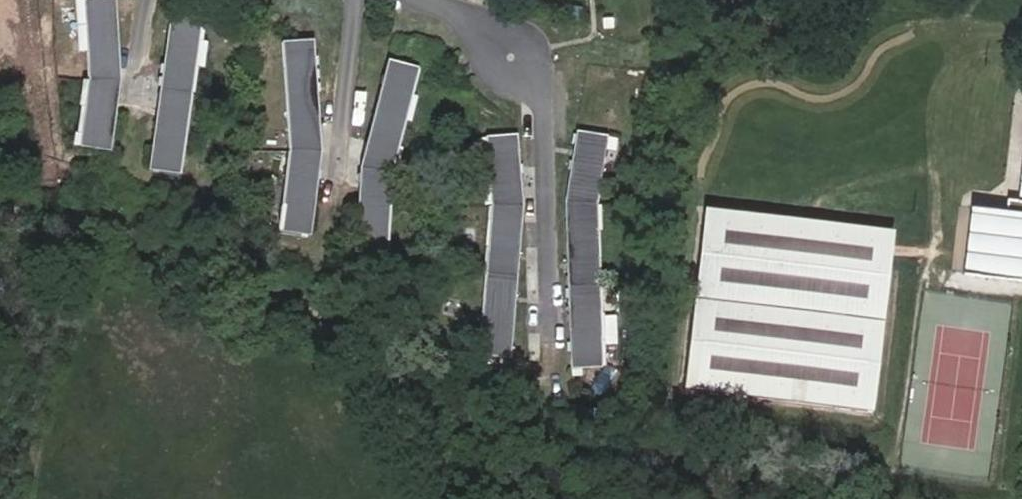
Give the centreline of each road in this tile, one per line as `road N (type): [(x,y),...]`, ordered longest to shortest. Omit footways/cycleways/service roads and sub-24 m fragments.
road 1 (residential): [(419,0),(502,28),(541,77),(552,324)]

